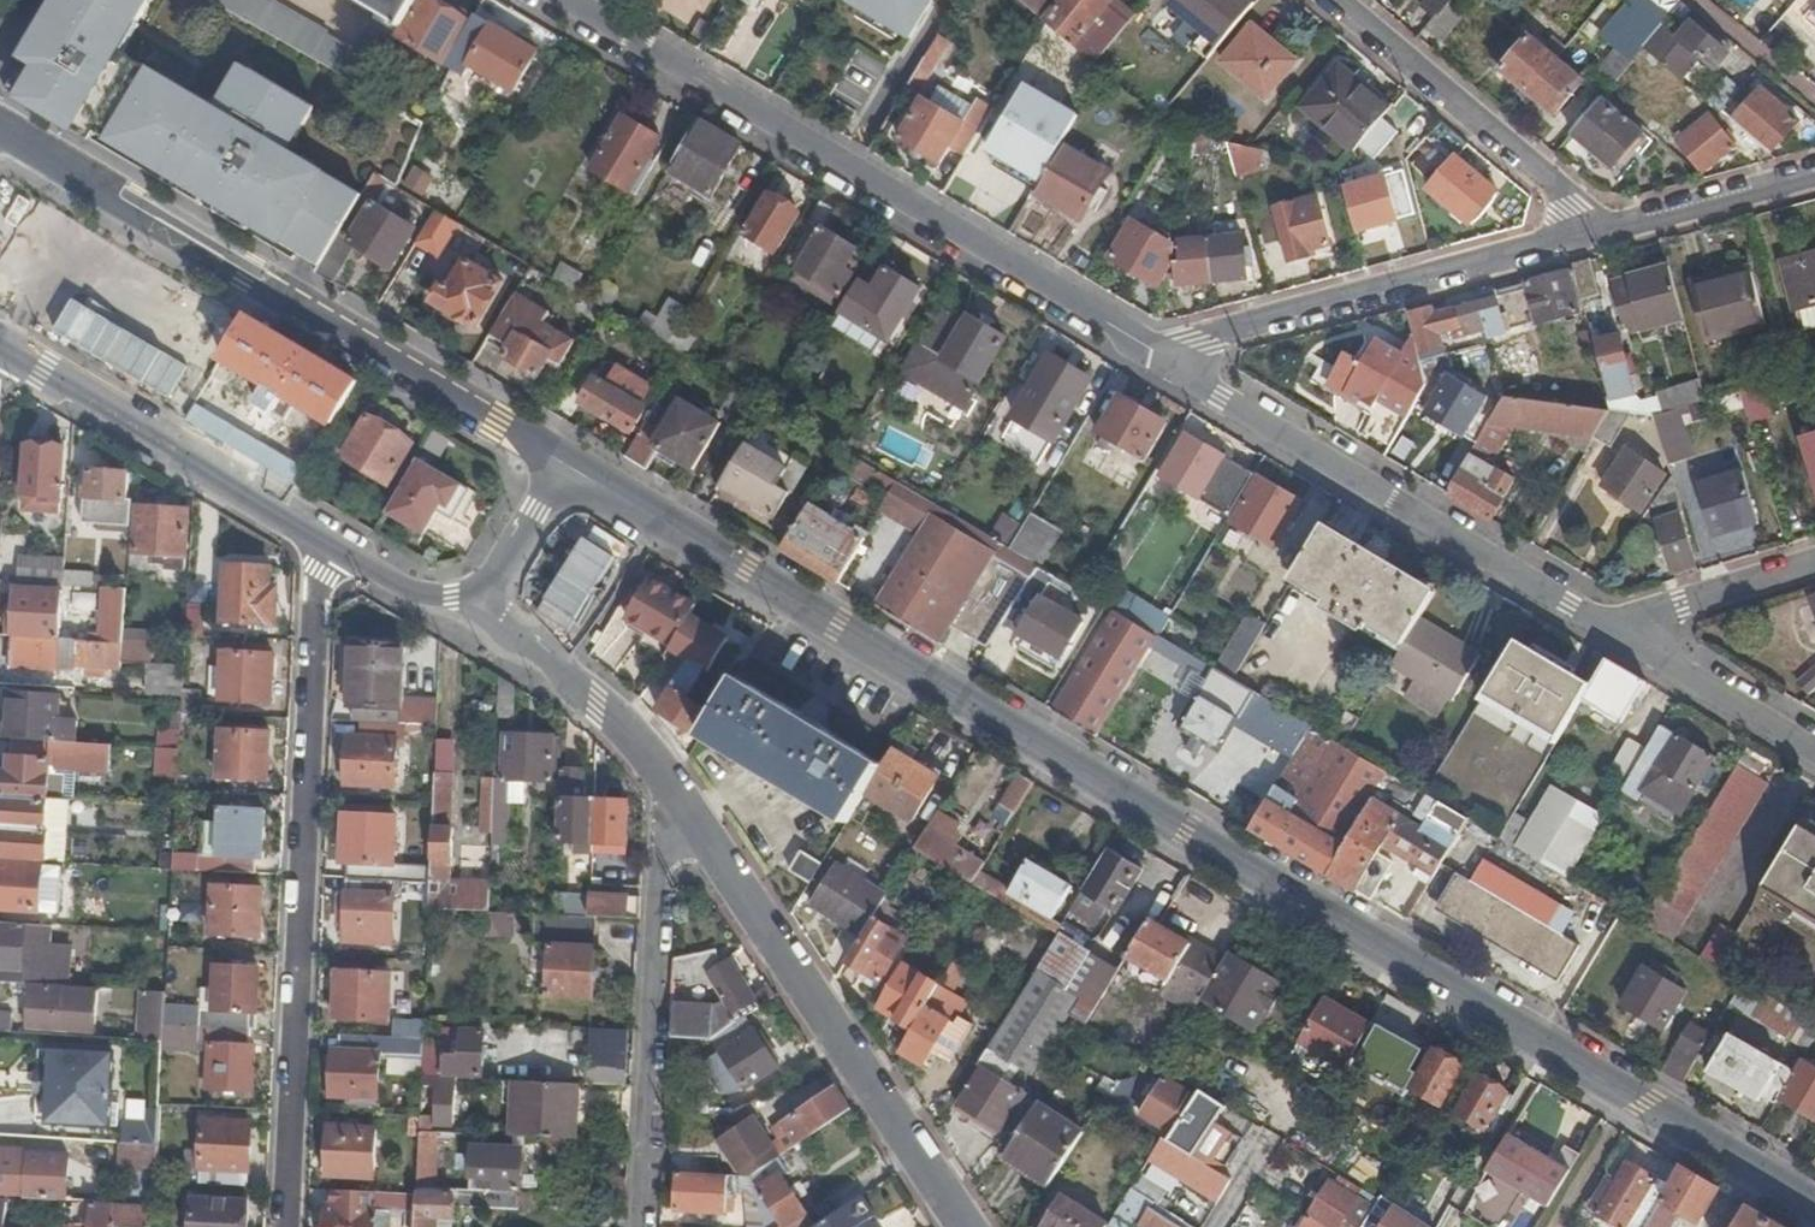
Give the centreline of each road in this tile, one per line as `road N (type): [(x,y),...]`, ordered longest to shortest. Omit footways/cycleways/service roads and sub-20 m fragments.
road 1 (secondary): [(560,463),(1814,1200)]
road 2 (residential): [(1158,357),(567,0)]
road 3 (residential): [(335,547),(317,576),(275,1226)]
road 4 (secondary): [(560,463),(0,141)]
road 5 (residential): [(1158,357),(1608,626)]
road 6 (unclassified): [(672,794),(962,1226)]
road 7 (residential): [(1577,236),(1158,357)]
road 8 (unclassified): [(644,1226),(672,794)]
road 9 (secondary): [(0,350),(45,369),(335,547)]
road 10 (residential): [(1577,236),(1323,0)]
road 11 (unclassified): [(482,610),(640,744),(672,794)]
road 12 (residential): [(1814,171),(1577,236)]
road 13 (residential): [(1608,626),(1814,747)]
road 14 (residential): [(1608,626),(1814,561)]
road 15 (secondary): [(482,610),(560,463)]
road 16 (secondary): [(335,547),(401,586),(482,610)]
road 17 (residential): [(1814,97),(1696,0)]

